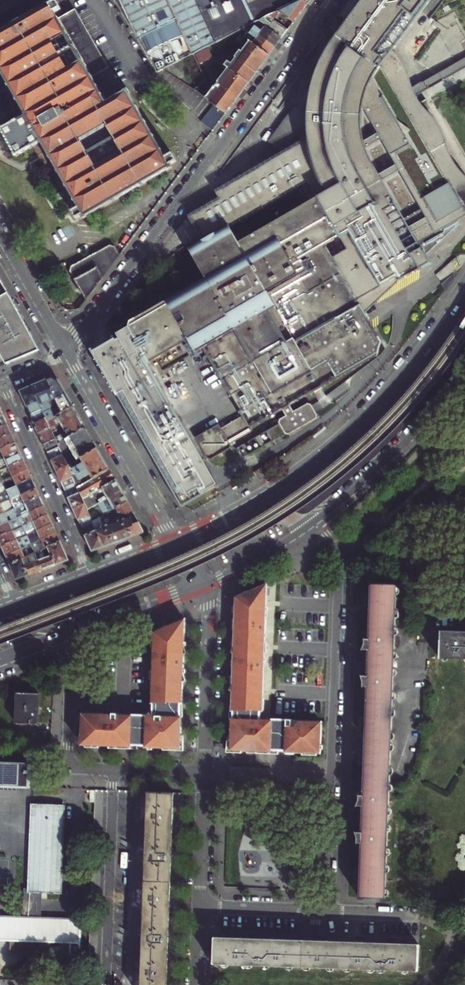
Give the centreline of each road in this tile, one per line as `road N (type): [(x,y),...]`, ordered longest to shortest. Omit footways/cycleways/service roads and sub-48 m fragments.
road 1 (residential): [(67,350),(329,0)]
road 2 (primary): [(464,301),(405,379),(322,460),(179,543)]
road 3 (residential): [(340,553),(328,911)]
road 4 (residential): [(179,543),(67,350)]
road 5 (residential): [(2,383),(91,579)]
road 6 (primary): [(0,661),(202,587)]
road 7 (residential): [(115,770),(105,984)]
road 8 (primary): [(317,522),(390,458),(464,371)]
road 9 (residential): [(204,772),(210,616),(202,587)]
road 10 (residential): [(115,770),(72,762),(70,708),(82,698),(142,701)]
road 11 (residential): [(464,606),(436,605),(425,592),(427,555),(340,553)]
road 12 (residential): [(200,907),(204,772)]
road 13 (residential): [(67,350),(0,234)]
road 14 (primary): [(202,587),(317,522)]
road 15 (residential): [(200,907),(328,911)]

